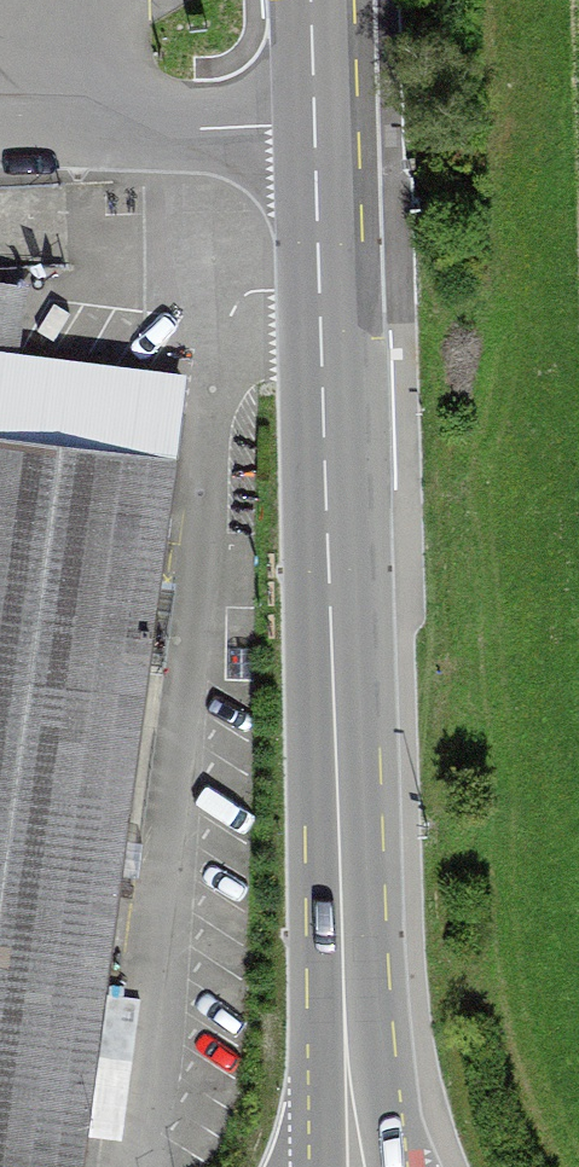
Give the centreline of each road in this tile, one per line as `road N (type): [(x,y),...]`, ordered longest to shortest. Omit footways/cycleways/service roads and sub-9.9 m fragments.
road 1 (tertiary): [(314,126),(344,1012)]
road 2 (residential): [(314,126),(0,128)]
road 3 (tertiary): [(410,1166),(344,1012)]
road 4 (tertiary): [(344,1012),(301,1166)]
road 5 (tertiary): [(344,1012),(356,1166)]
road 6 (tertiary): [(310,0),(314,126)]

